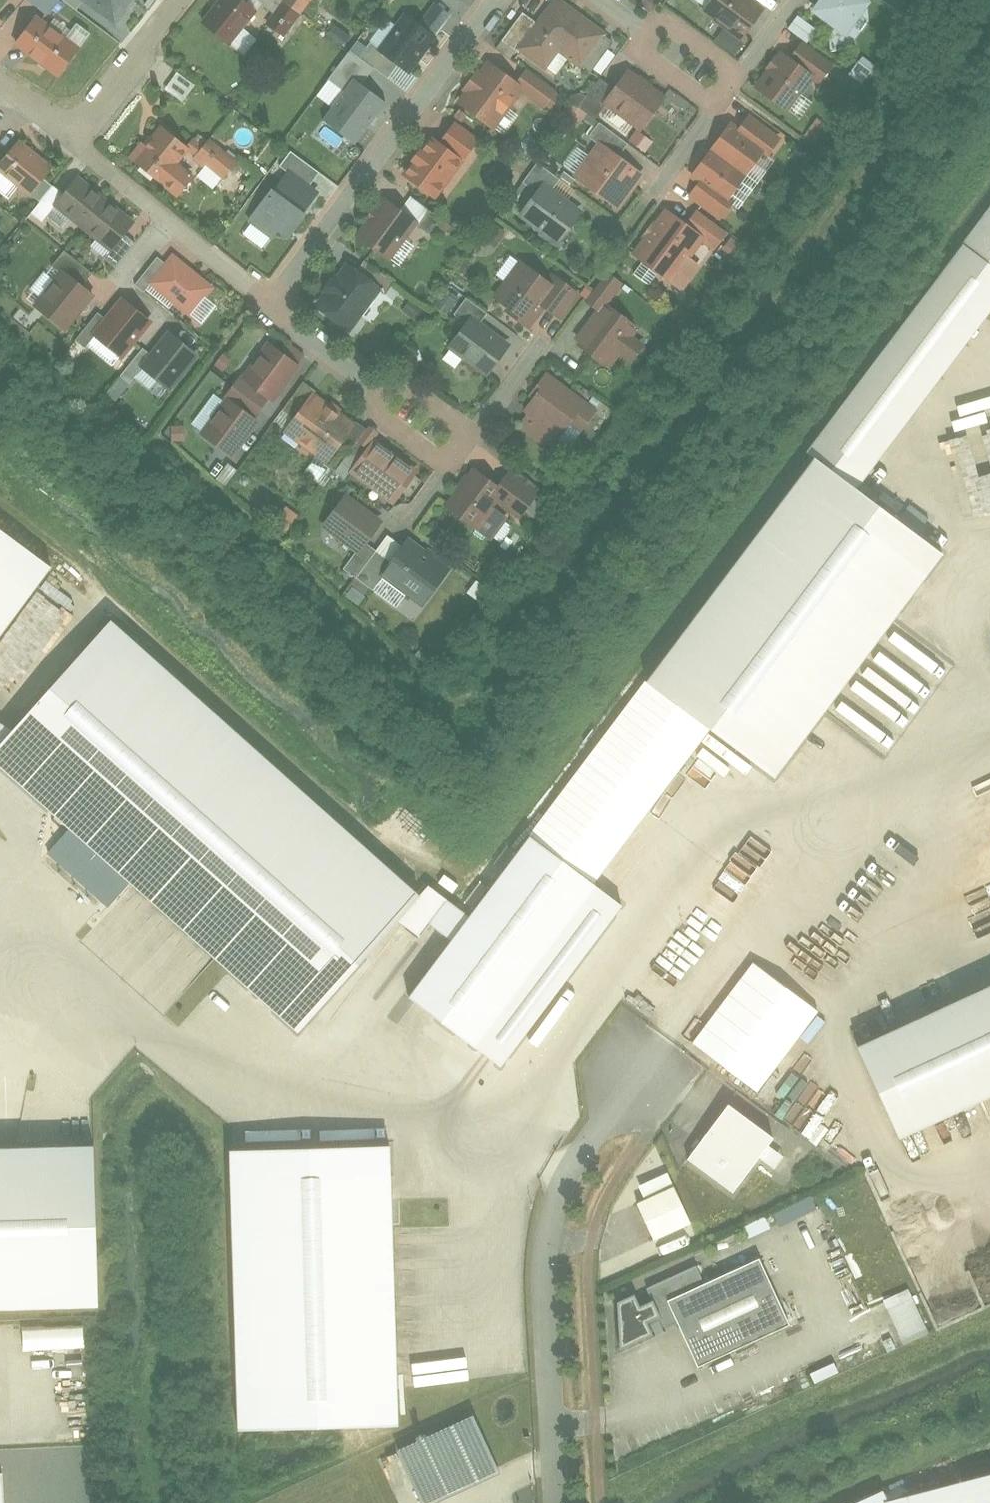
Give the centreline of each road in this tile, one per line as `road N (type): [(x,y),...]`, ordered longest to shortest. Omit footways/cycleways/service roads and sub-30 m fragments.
road 1 (residential): [(643,1069),(561,1186),(545,1228),(541,1267),(556,1502)]
road 2 (residential): [(270,294),(486,0)]
road 3 (residential): [(68,127),(270,294)]
road 4 (residential): [(165,0),(68,127)]
road 5 (residential): [(374,379),(270,294)]
road 6 (residential): [(467,430),(459,412),(402,371),(374,379)]

